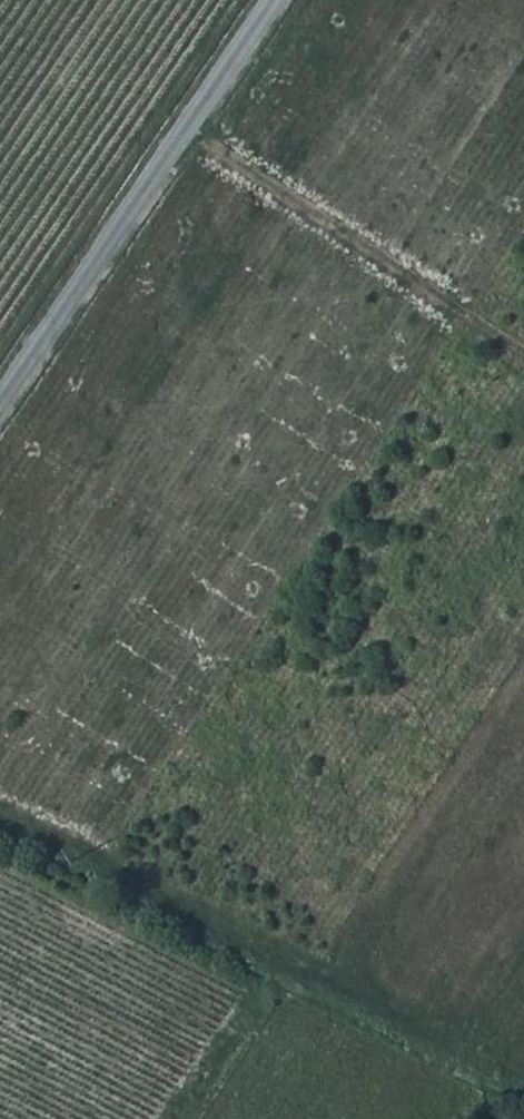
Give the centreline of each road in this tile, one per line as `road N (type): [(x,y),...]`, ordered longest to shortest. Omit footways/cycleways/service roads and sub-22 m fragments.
road 1 (unclassified): [(0,399),(269,0)]

